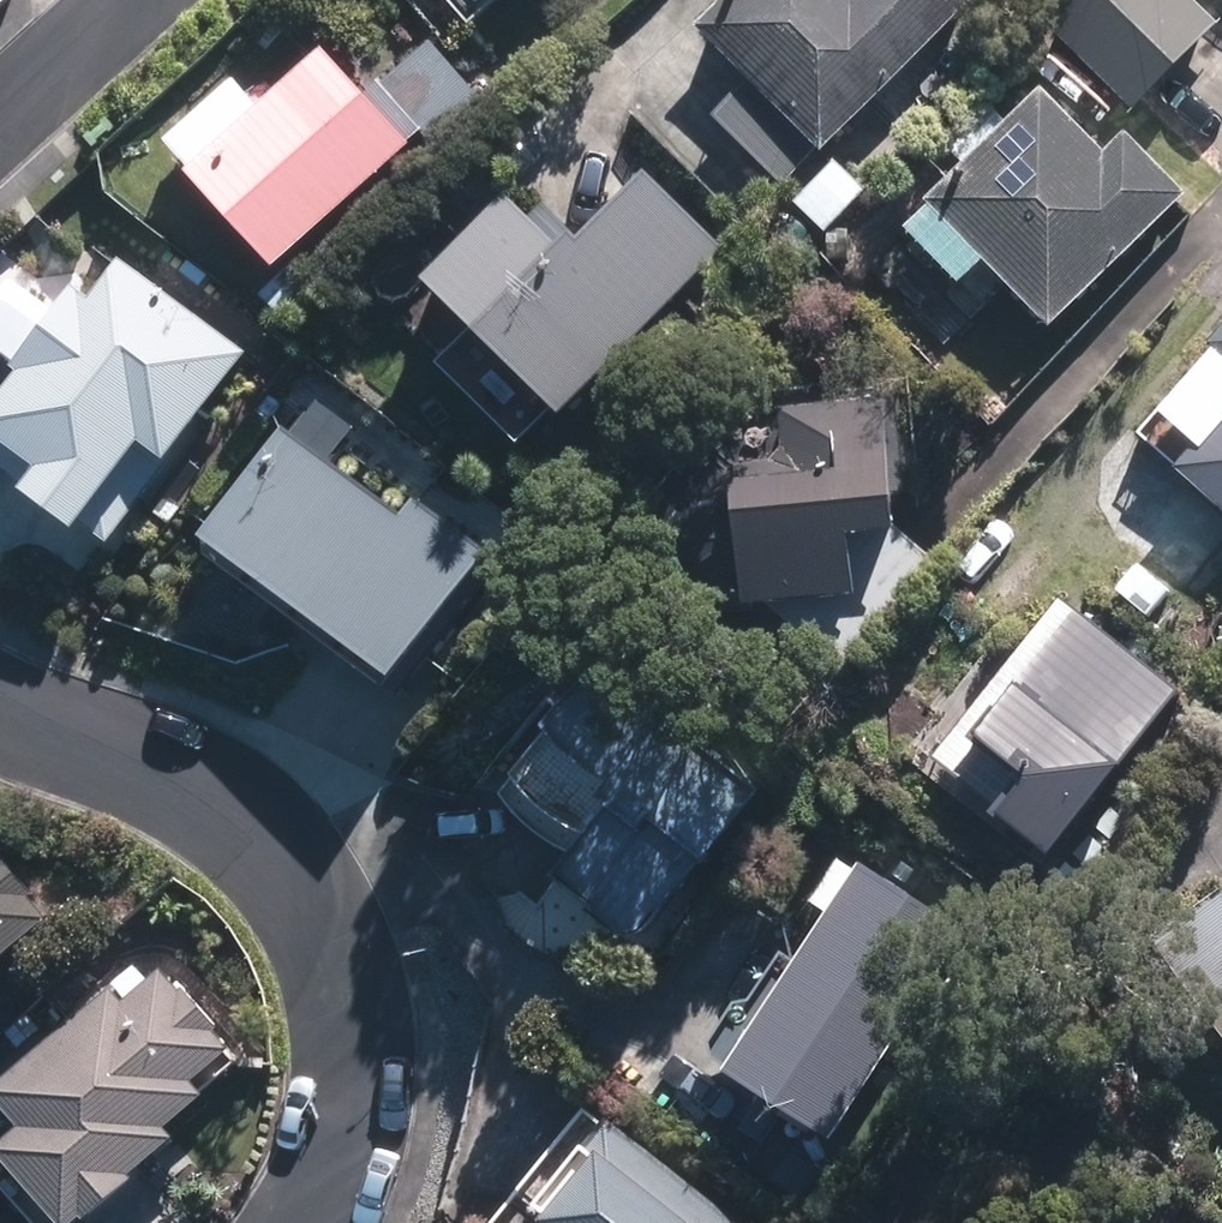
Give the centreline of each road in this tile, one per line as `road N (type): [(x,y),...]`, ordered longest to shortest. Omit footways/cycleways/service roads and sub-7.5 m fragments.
road 1 (residential): [(303,1222),(349,1146),(368,1036),(332,934),(247,828),(136,760),(51,734),(0,705)]
road 2 (residential): [(0,123),(136,0)]

